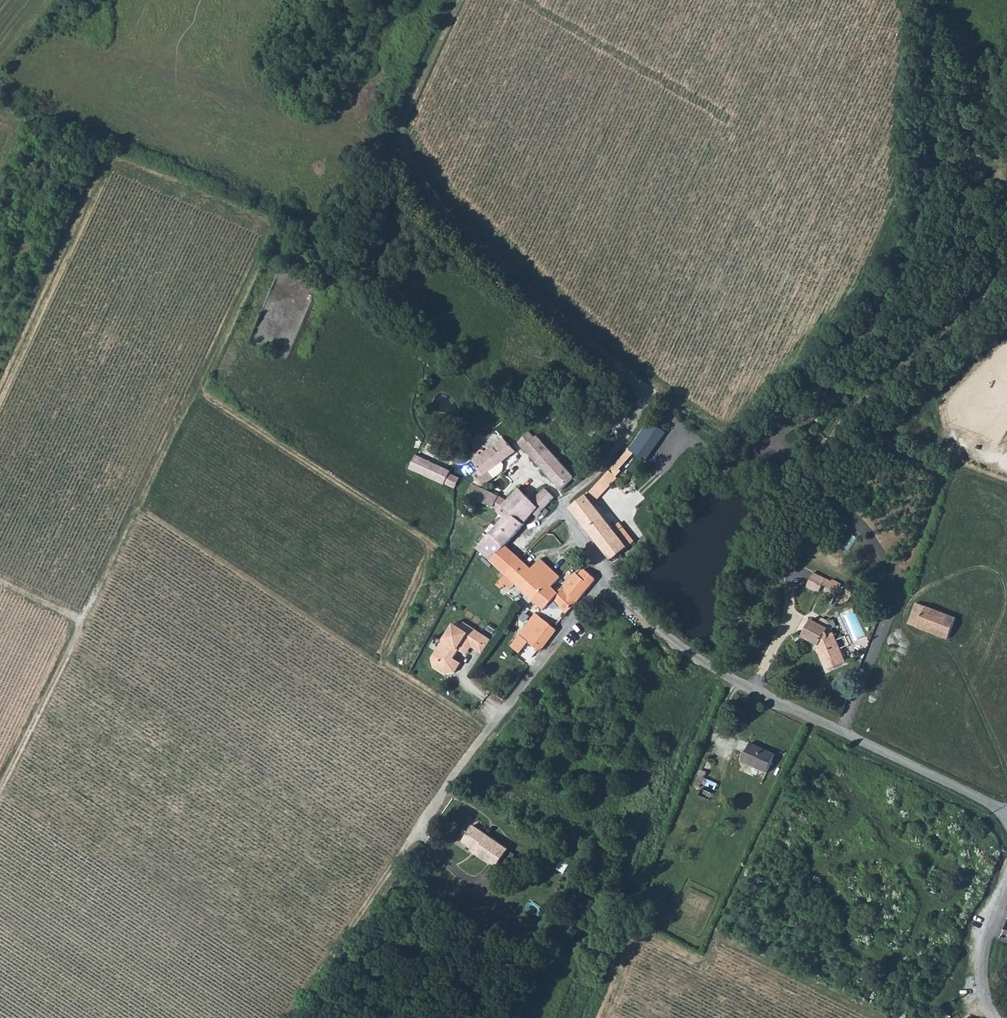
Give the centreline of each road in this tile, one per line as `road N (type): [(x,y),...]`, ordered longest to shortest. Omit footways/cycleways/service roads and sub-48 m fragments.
road 1 (track): [(0,788),(275,230),(335,259),(398,130)]
road 2 (residential): [(1006,816),(728,677),(668,637),(607,587),(598,559),(559,510)]
road 3 (track): [(398,130),(439,206),(639,391),(634,430),(559,510)]
road 4 (track): [(290,1017),(398,854)]
road 5 (track): [(457,0),(398,130)]
road 6 (residential): [(995,1017),(985,958),(1006,893)]

